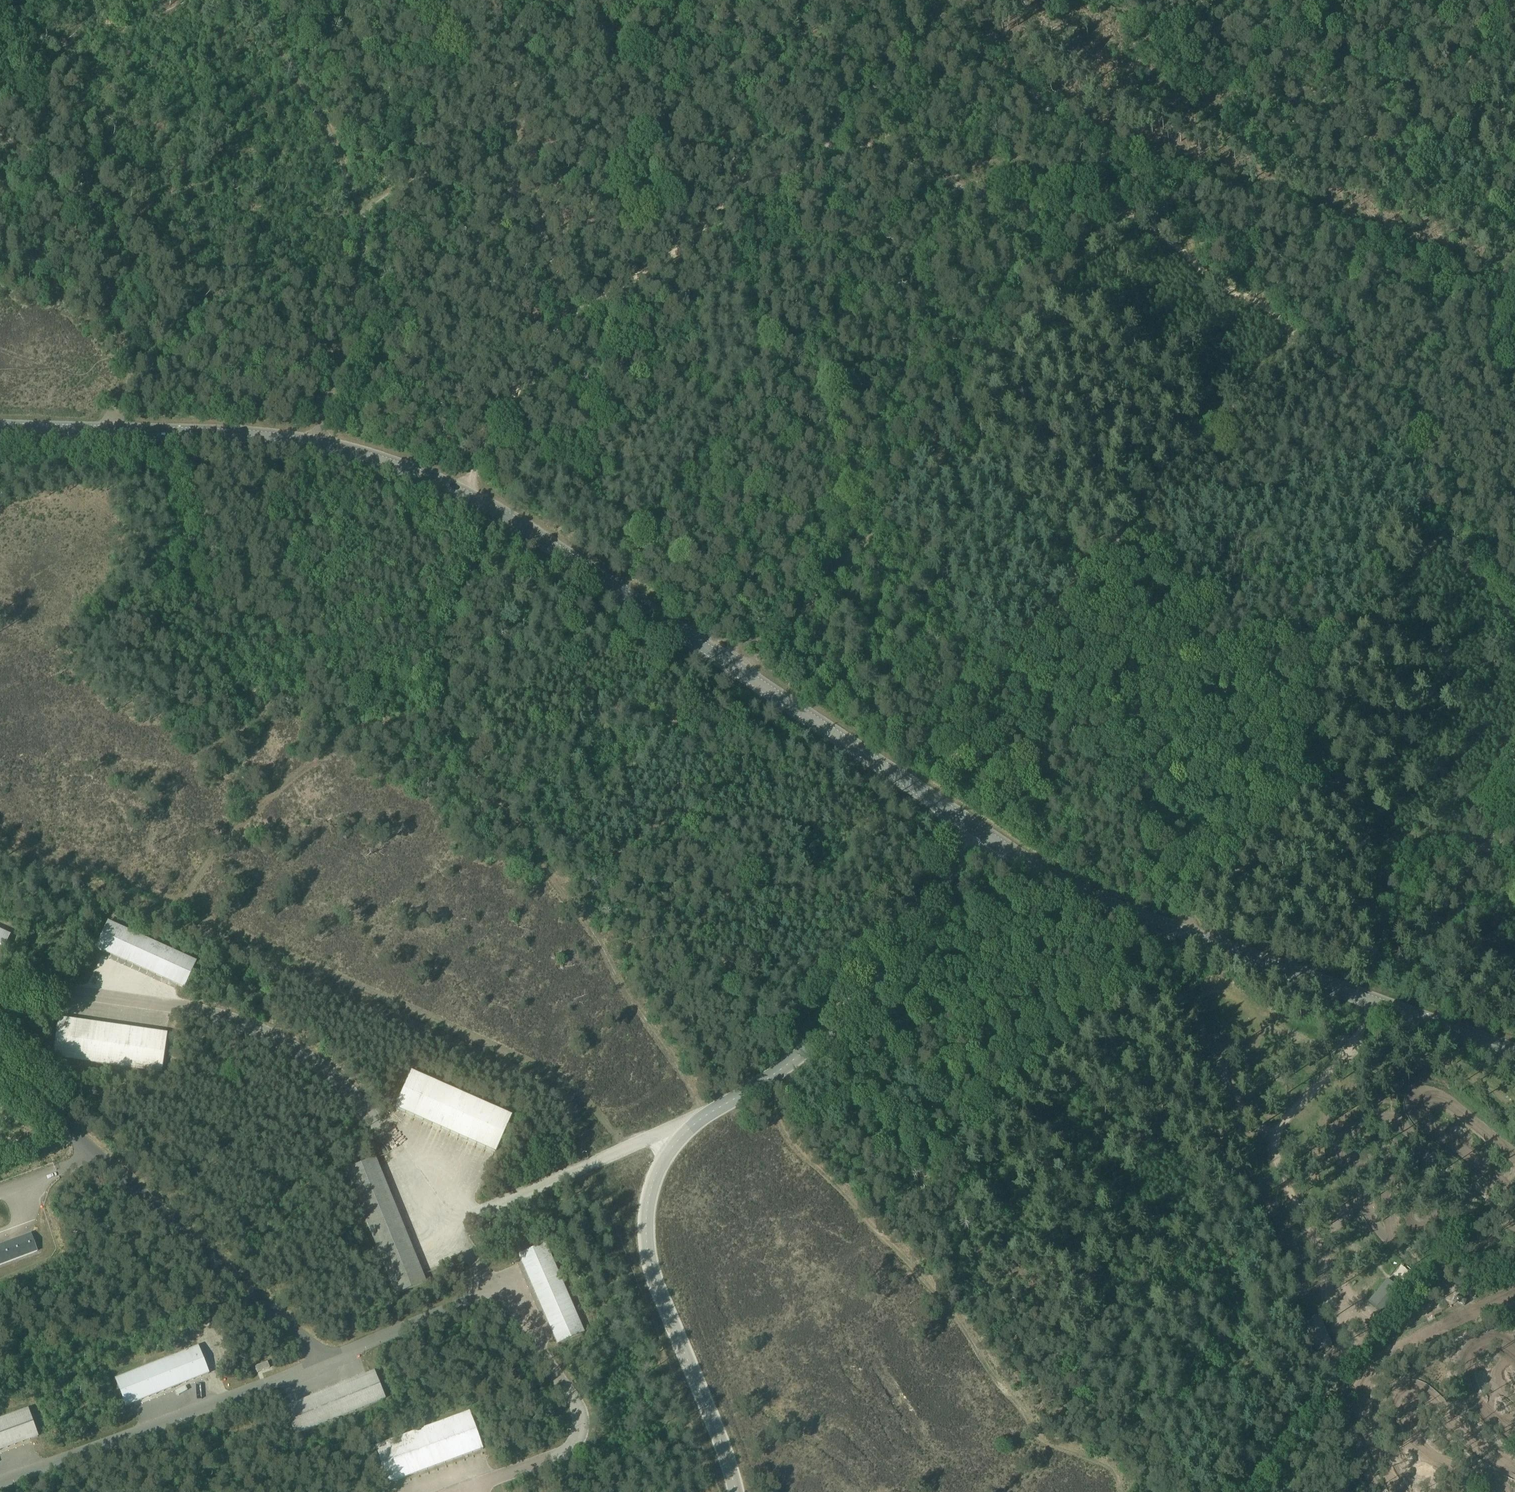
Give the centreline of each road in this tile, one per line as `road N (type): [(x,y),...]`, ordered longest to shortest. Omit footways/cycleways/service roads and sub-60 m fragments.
road 1 (tertiary): [(1514,1052),(1066,885),(529,531),(433,480),(339,450),(250,436),(0,429)]
road 2 (track): [(1514,636),(1370,432),(1273,314),(1082,195),(1038,206),(992,202),(913,164),(829,147),(757,202)]
road 3 (track): [(0,824),(556,1071),(583,1092),(623,1149)]
road 4 (track): [(712,1111),(437,714),(444,636),(498,512)]
road 5 (track): [(1514,287),(1337,208),(1200,180),(1134,156),(1072,124),(924,0)]
road 6 (track): [(317,445),(364,234),(317,129),(239,0)]
road 7 (track): [(463,494),(489,438),(581,313),(757,202)]
road 8 (track): [(364,234),(424,198),(496,206),(512,178),(511,65),(488,39),(434,14)]
road 9 (track): [(453,746),(380,725),(336,734),(250,810),(193,873),(178,903)]
road 10 (track): [(512,89),(567,24),(676,25)]
road 11 (track): [(1514,892),(1480,827),(1474,793),(1514,742)]
road 12 (track): [(1353,1332),(1340,1382),(1381,1491)]

